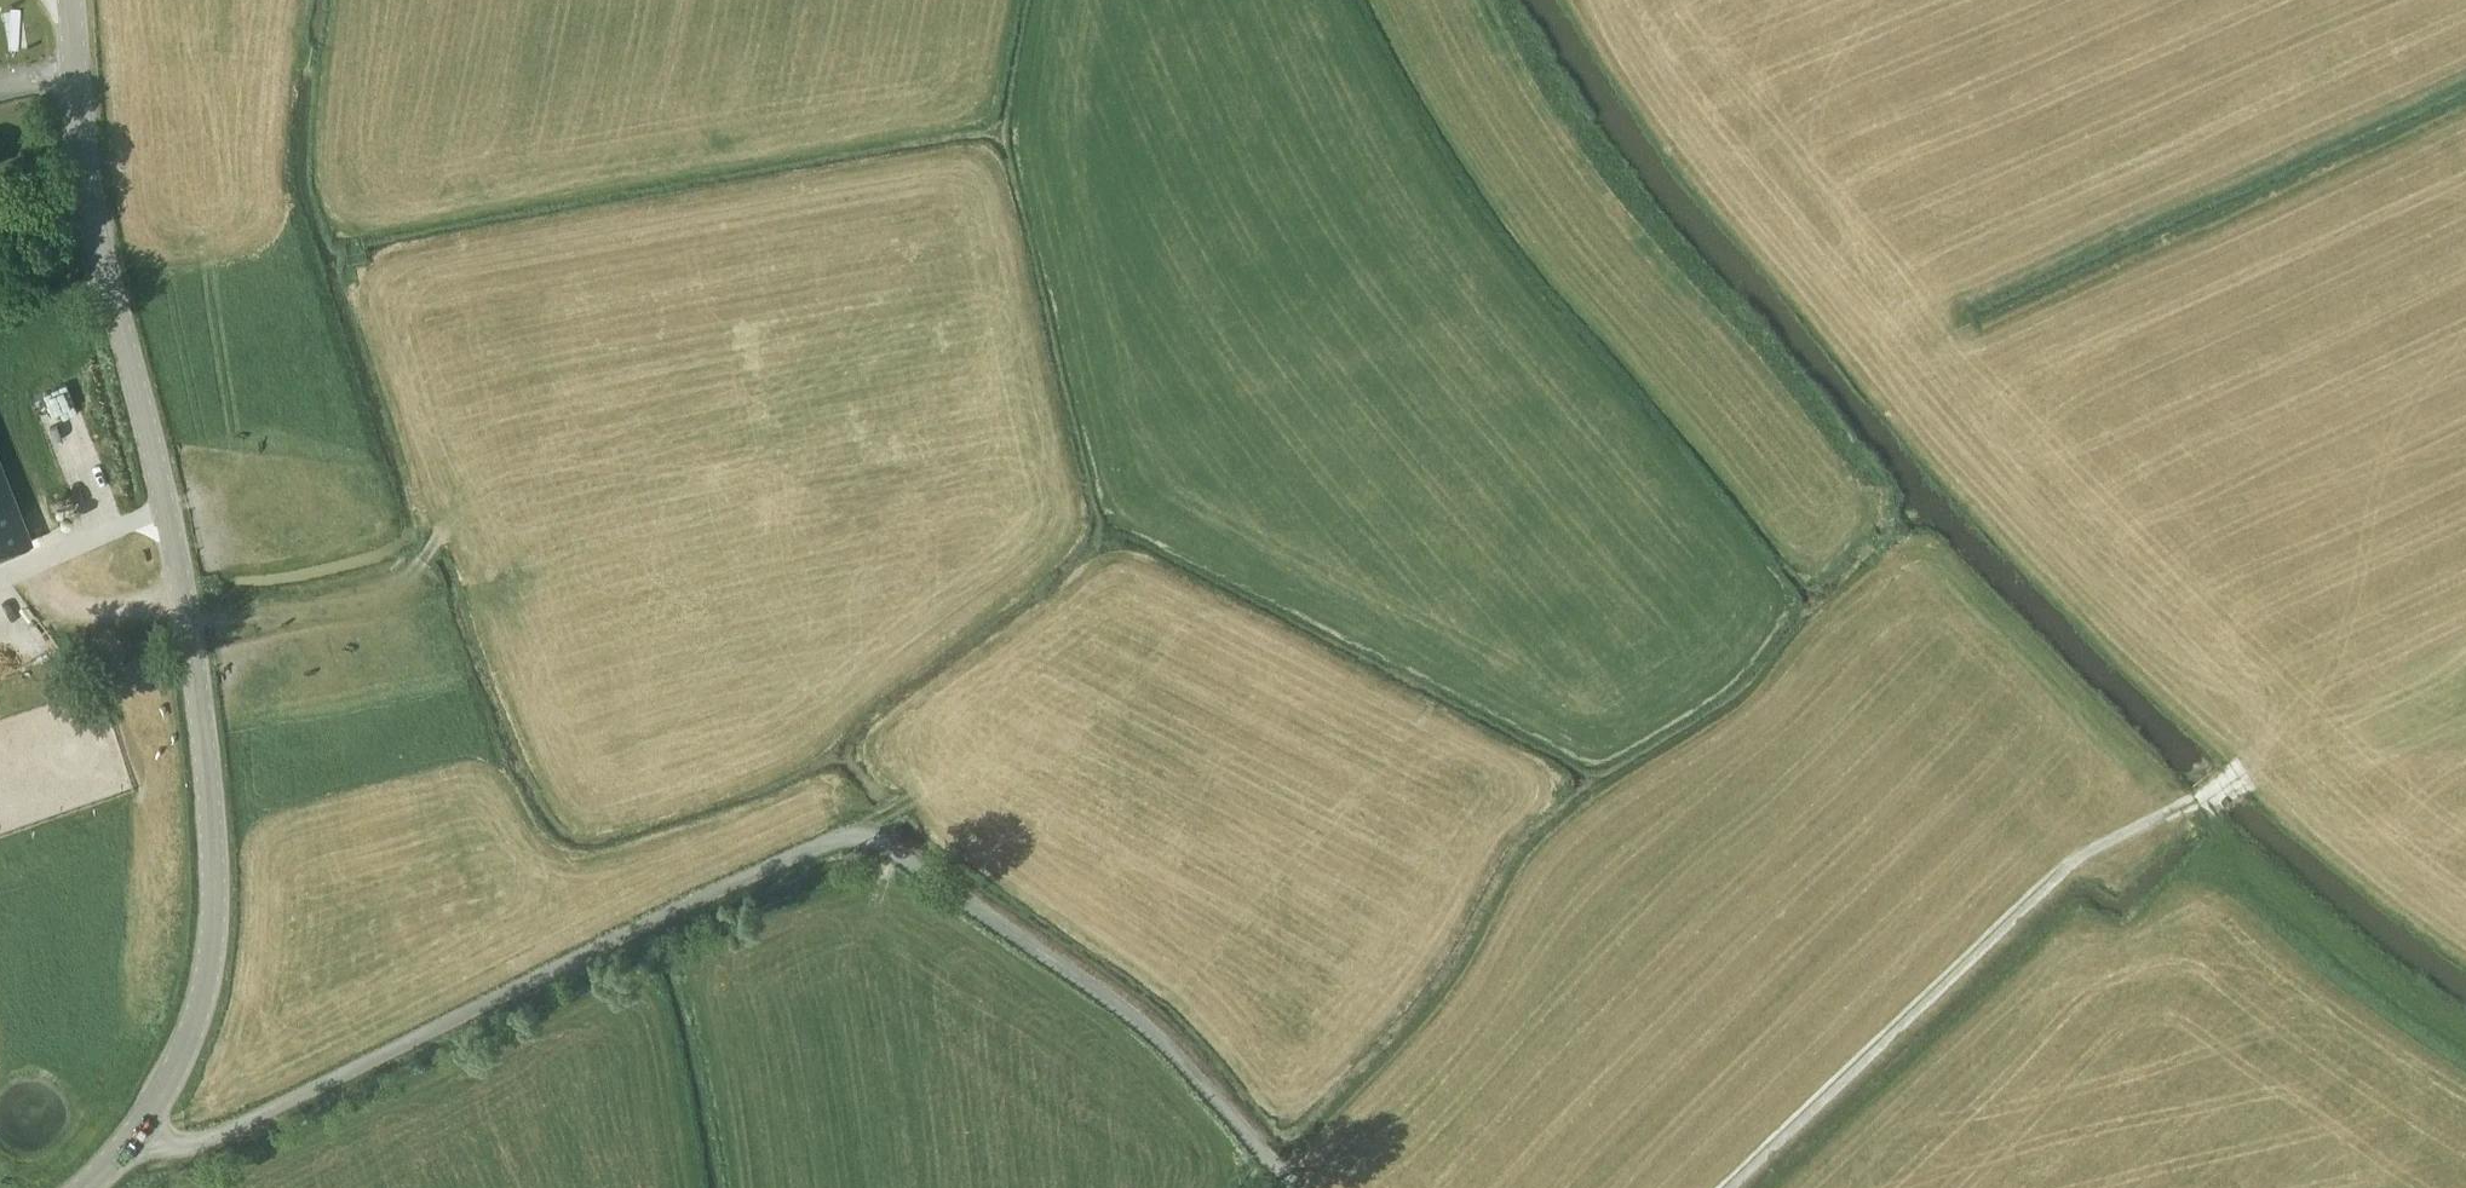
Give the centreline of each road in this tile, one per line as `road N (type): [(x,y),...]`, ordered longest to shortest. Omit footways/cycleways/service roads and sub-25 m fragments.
road 1 (tertiary): [(83,1187),(135,1134),(180,1061),(206,979),(214,893),(185,579),(96,229),(70,0)]
road 2 (track): [(1728,1187),(2072,864),(2342,726)]

